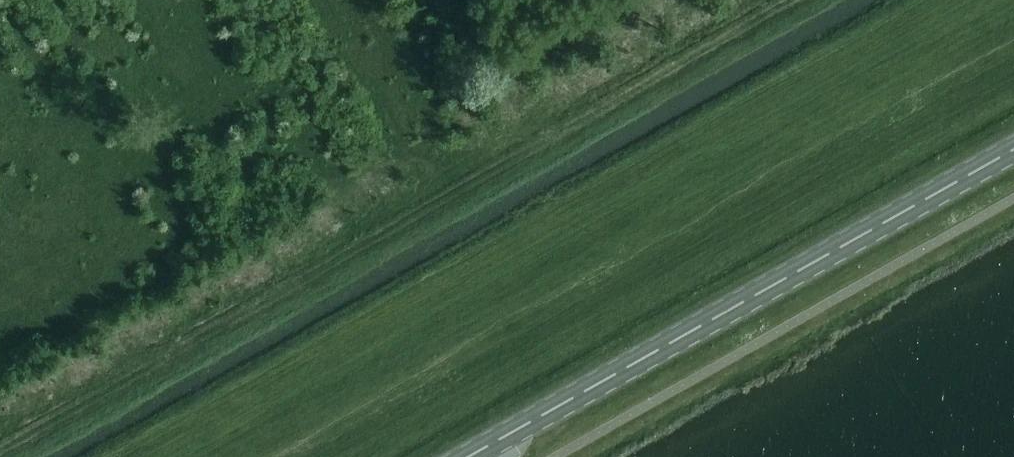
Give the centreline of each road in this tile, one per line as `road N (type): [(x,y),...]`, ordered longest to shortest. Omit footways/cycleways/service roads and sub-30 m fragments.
road 1 (primary): [(498,456),(1013,165)]

